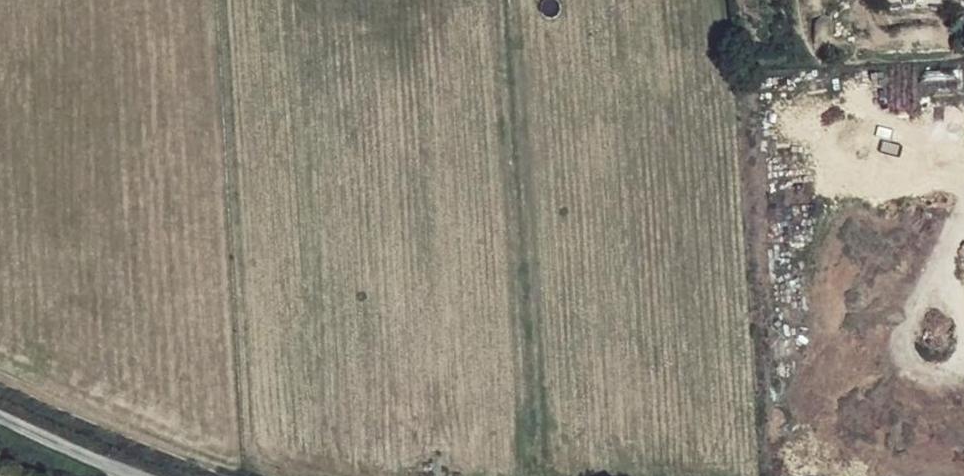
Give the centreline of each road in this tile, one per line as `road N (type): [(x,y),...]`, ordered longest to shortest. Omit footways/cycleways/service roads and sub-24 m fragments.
road 1 (track): [(530,475),(496,0)]
road 2 (track): [(0,376),(203,452),(357,475)]
road 3 (residential): [(0,414),(150,475)]

